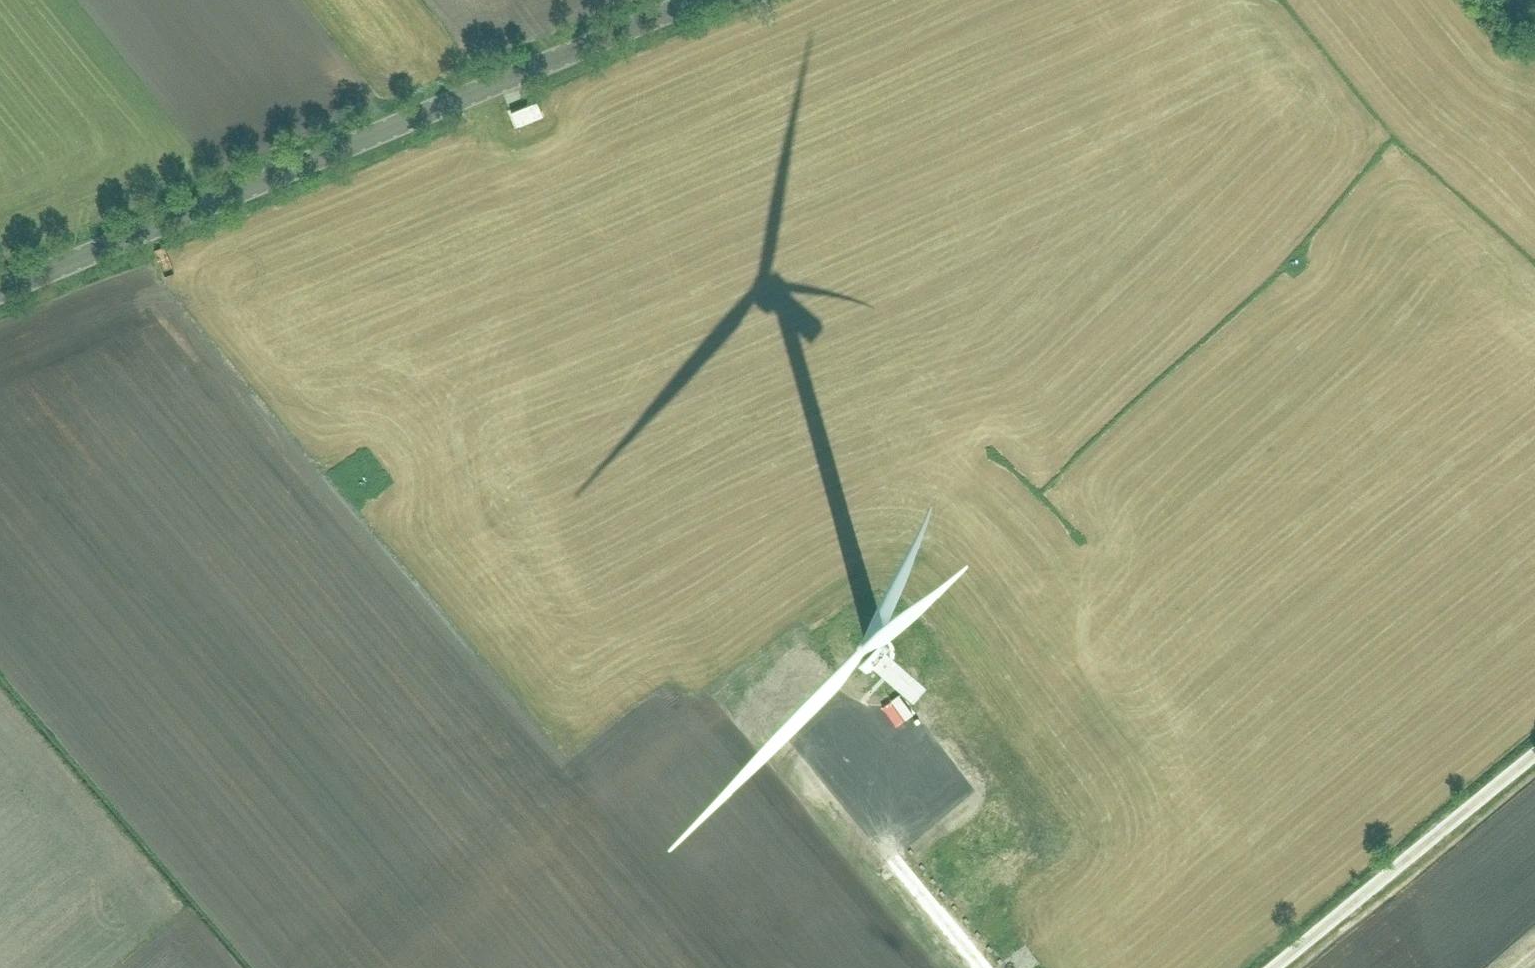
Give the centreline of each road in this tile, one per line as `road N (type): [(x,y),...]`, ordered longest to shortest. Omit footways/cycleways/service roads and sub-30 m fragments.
road 1 (unclassified): [(0,292),(696,0)]
road 2 (track): [(1271,967),(1534,753)]

